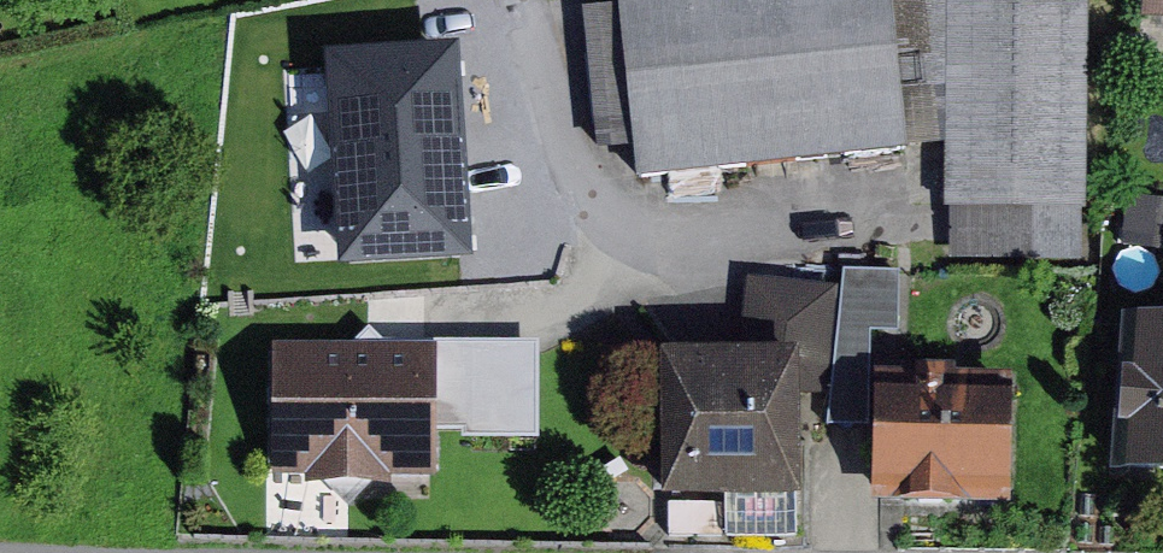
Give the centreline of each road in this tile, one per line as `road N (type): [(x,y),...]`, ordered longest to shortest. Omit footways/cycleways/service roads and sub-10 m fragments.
road 1 (residential): [(538,0),(590,185),(649,246),(855,253)]

